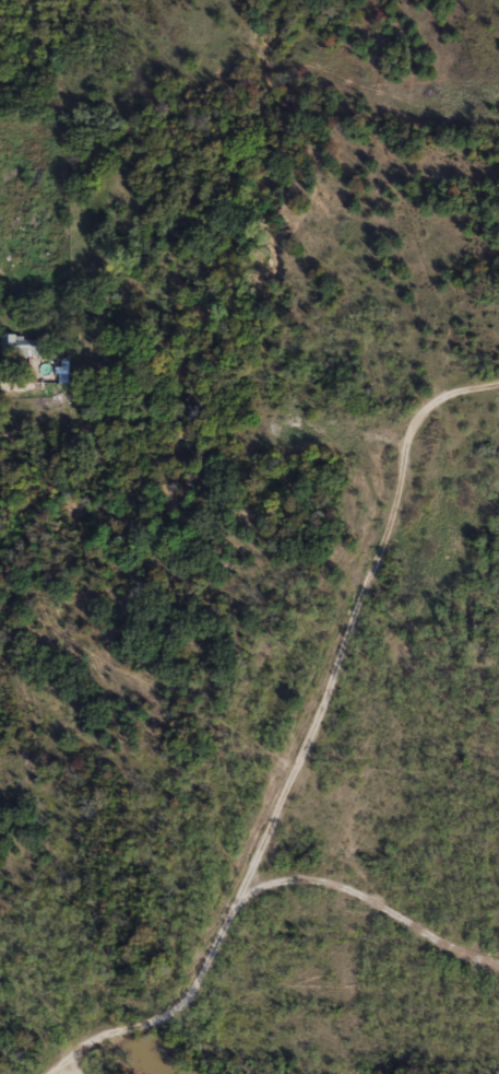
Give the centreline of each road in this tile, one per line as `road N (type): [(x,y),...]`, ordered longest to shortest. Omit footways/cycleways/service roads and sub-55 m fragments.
road 1 (residential): [(48,1073),(104,1034),(190,994),(325,702),(417,413),(458,387),(498,377)]

